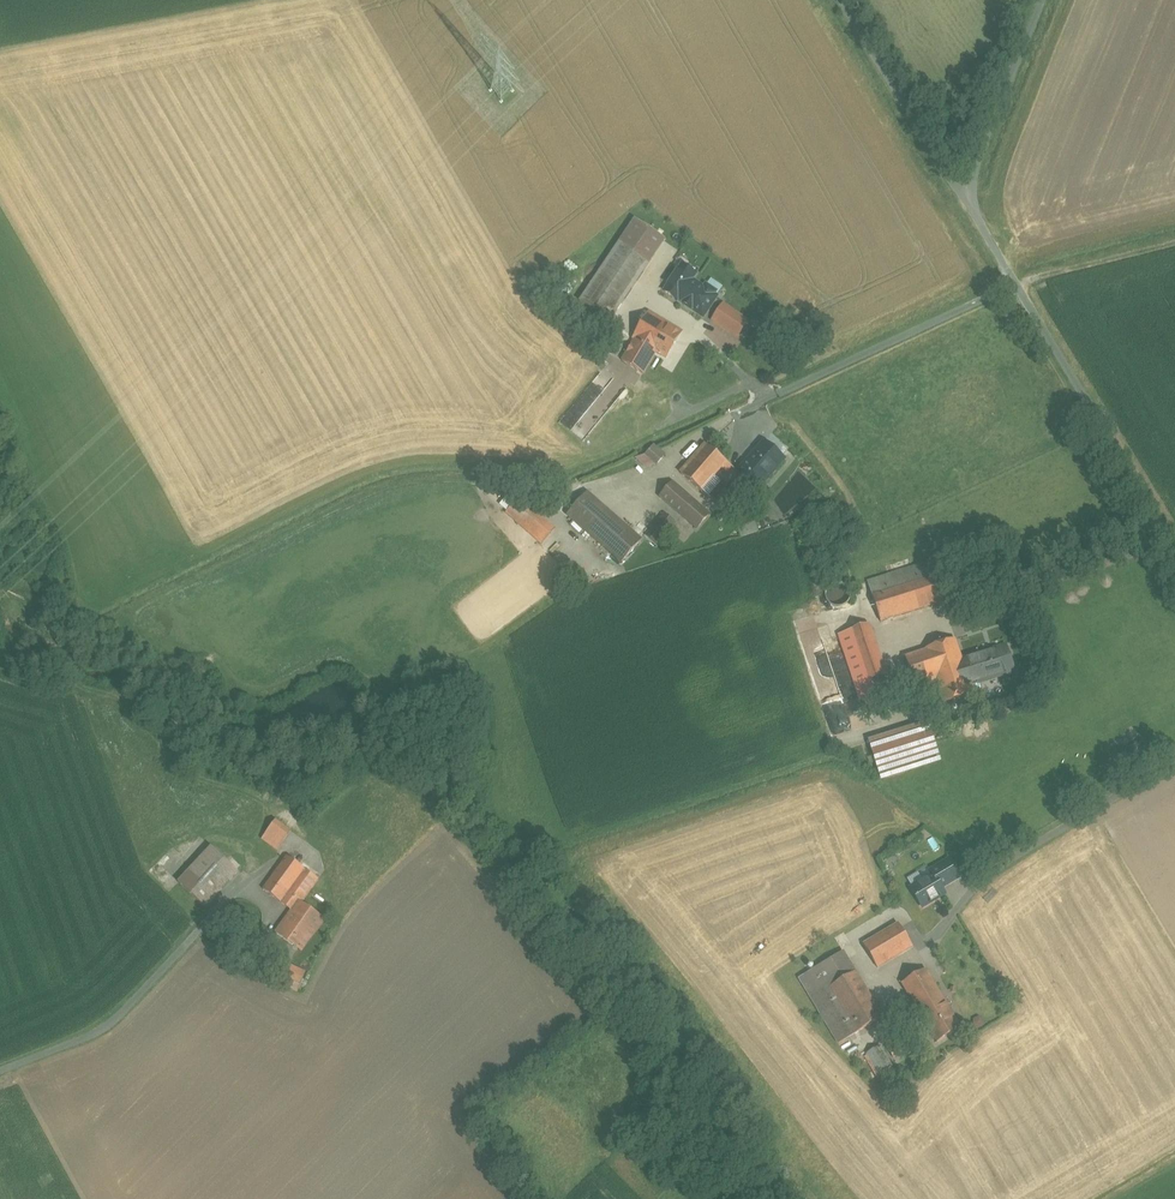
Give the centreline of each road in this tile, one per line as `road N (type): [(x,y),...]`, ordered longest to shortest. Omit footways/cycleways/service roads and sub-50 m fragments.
road 1 (unclassified): [(963,195),(1174,541)]
road 2 (unclassified): [(963,195),(844,0)]
road 3 (unclassified): [(1043,0),(963,195)]

